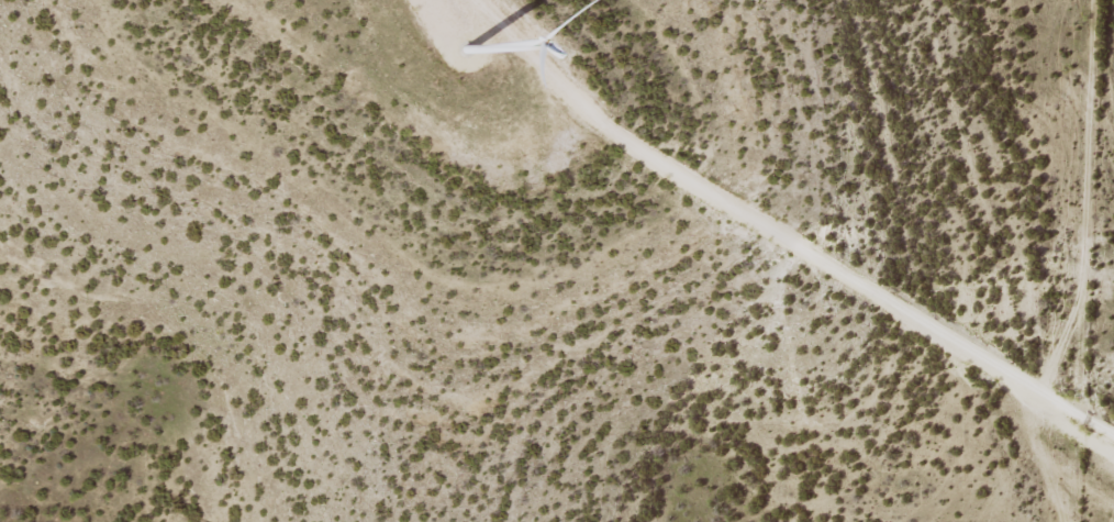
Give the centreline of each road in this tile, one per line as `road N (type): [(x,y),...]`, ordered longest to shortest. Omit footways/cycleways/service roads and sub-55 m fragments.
road 1 (track): [(1101,521),(1113,376)]

